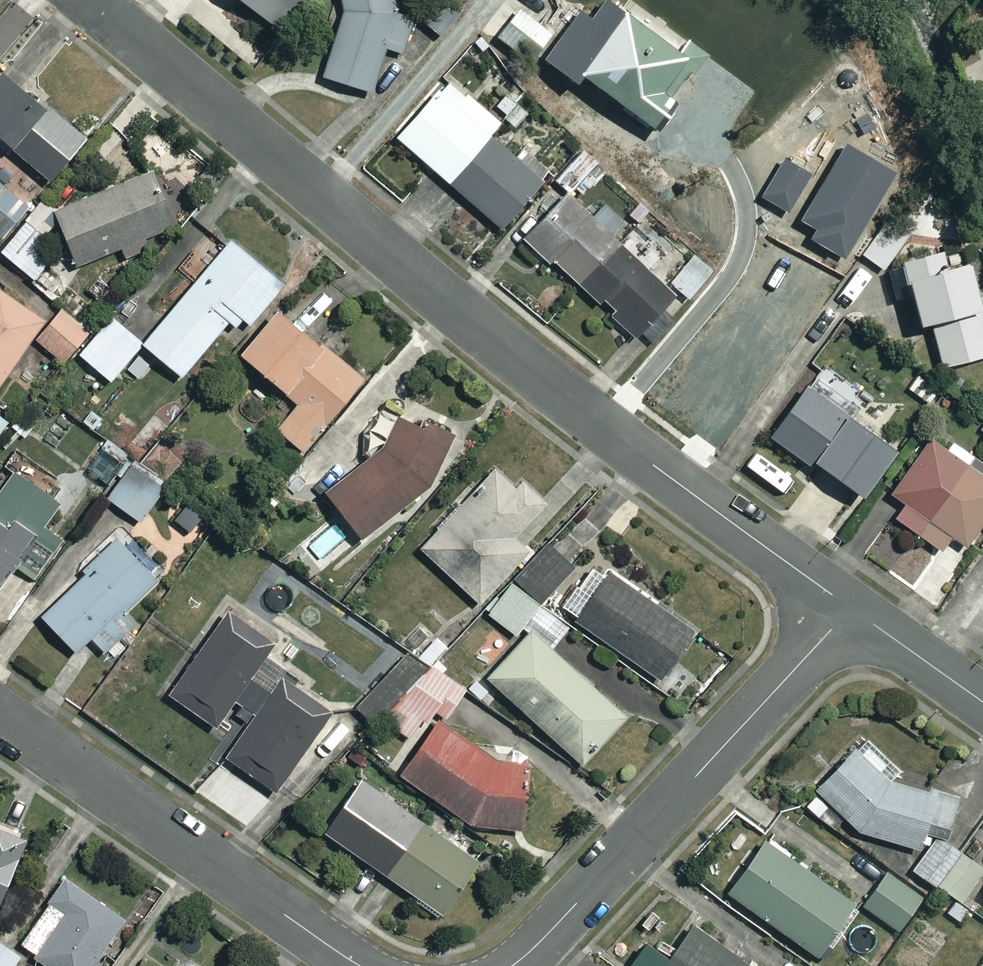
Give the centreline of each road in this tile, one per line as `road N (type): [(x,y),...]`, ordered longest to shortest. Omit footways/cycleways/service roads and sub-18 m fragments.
road 1 (residential): [(88,0),(492,341),(851,608)]
road 2 (residential): [(512,965),(851,608)]
road 3 (residential): [(0,715),(360,965)]
road 4 (residential): [(851,608),(982,702)]

